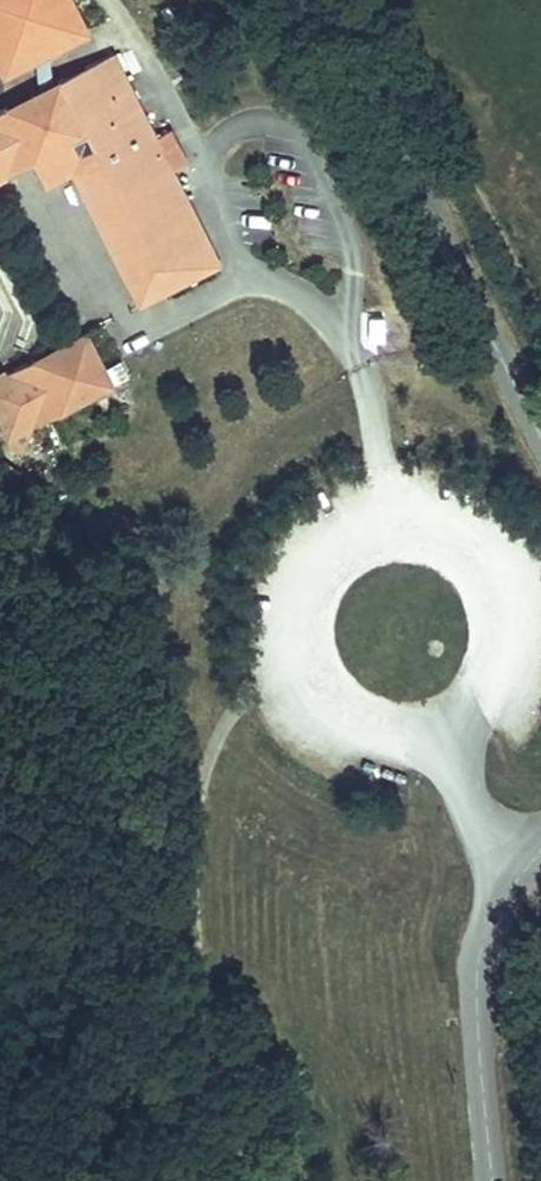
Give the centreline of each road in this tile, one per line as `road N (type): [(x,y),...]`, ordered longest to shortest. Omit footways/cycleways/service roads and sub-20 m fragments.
road 1 (track): [(183,1180),(189,996),(181,880),(210,726),(306,663)]
road 2 (unclassified): [(300,0),(540,434)]
road 3 (unclassified): [(540,855),(501,897),(470,984),(490,1180)]

